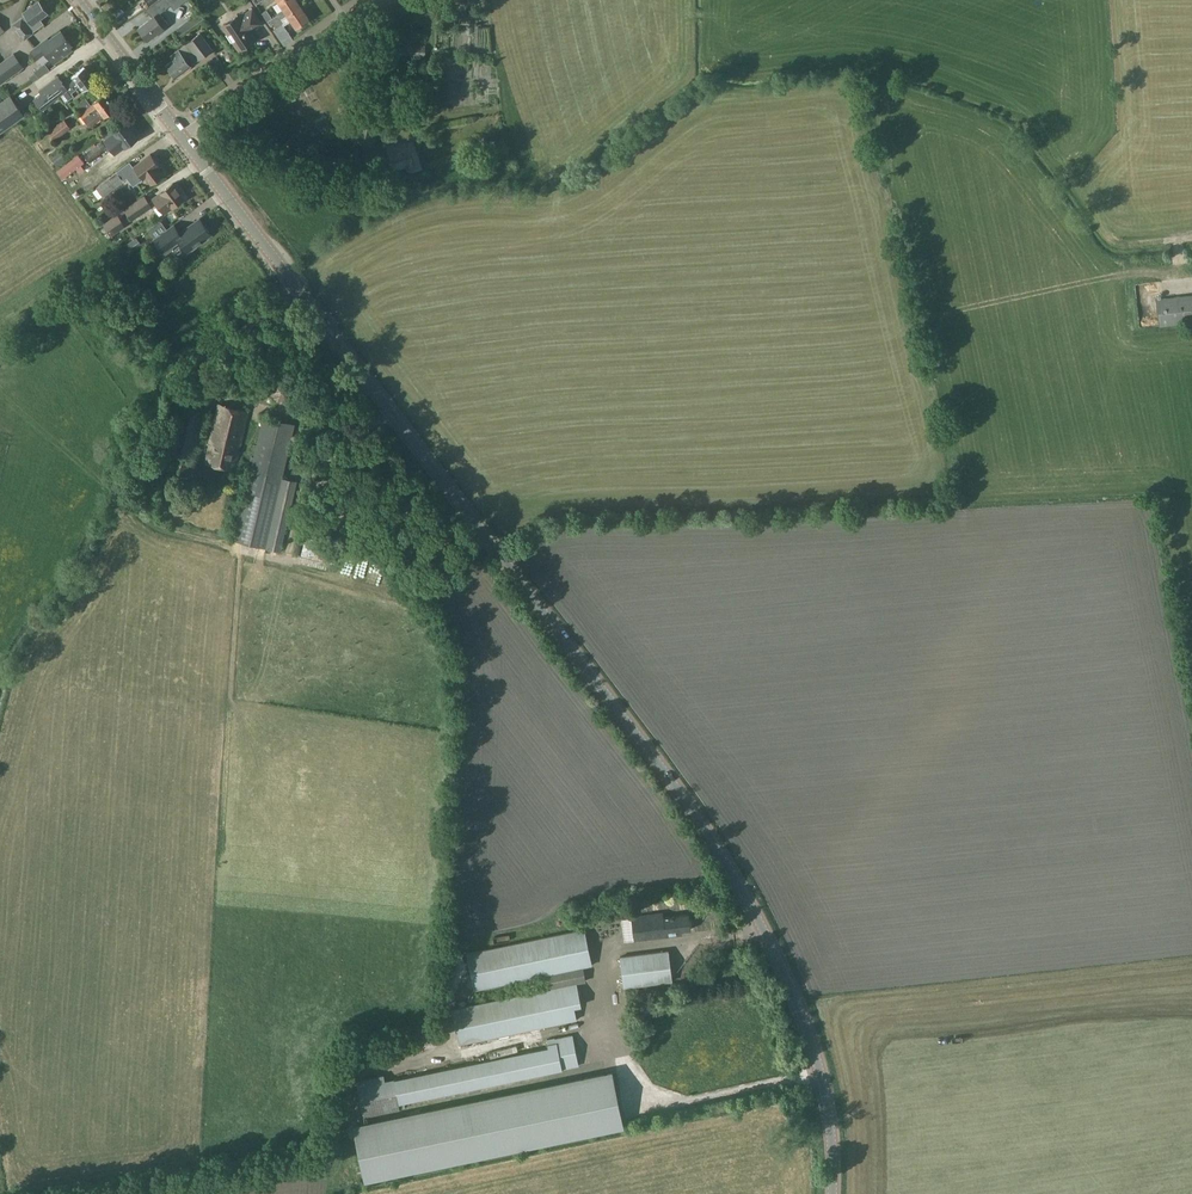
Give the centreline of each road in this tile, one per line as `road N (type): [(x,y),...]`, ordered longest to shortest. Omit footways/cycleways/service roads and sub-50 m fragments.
road 1 (secondary): [(834,1193),(823,1071),(800,1004),(710,832),(178,131)]
road 2 (residential): [(178,131),(345,20)]
road 3 (secondary): [(178,131),(78,0)]

